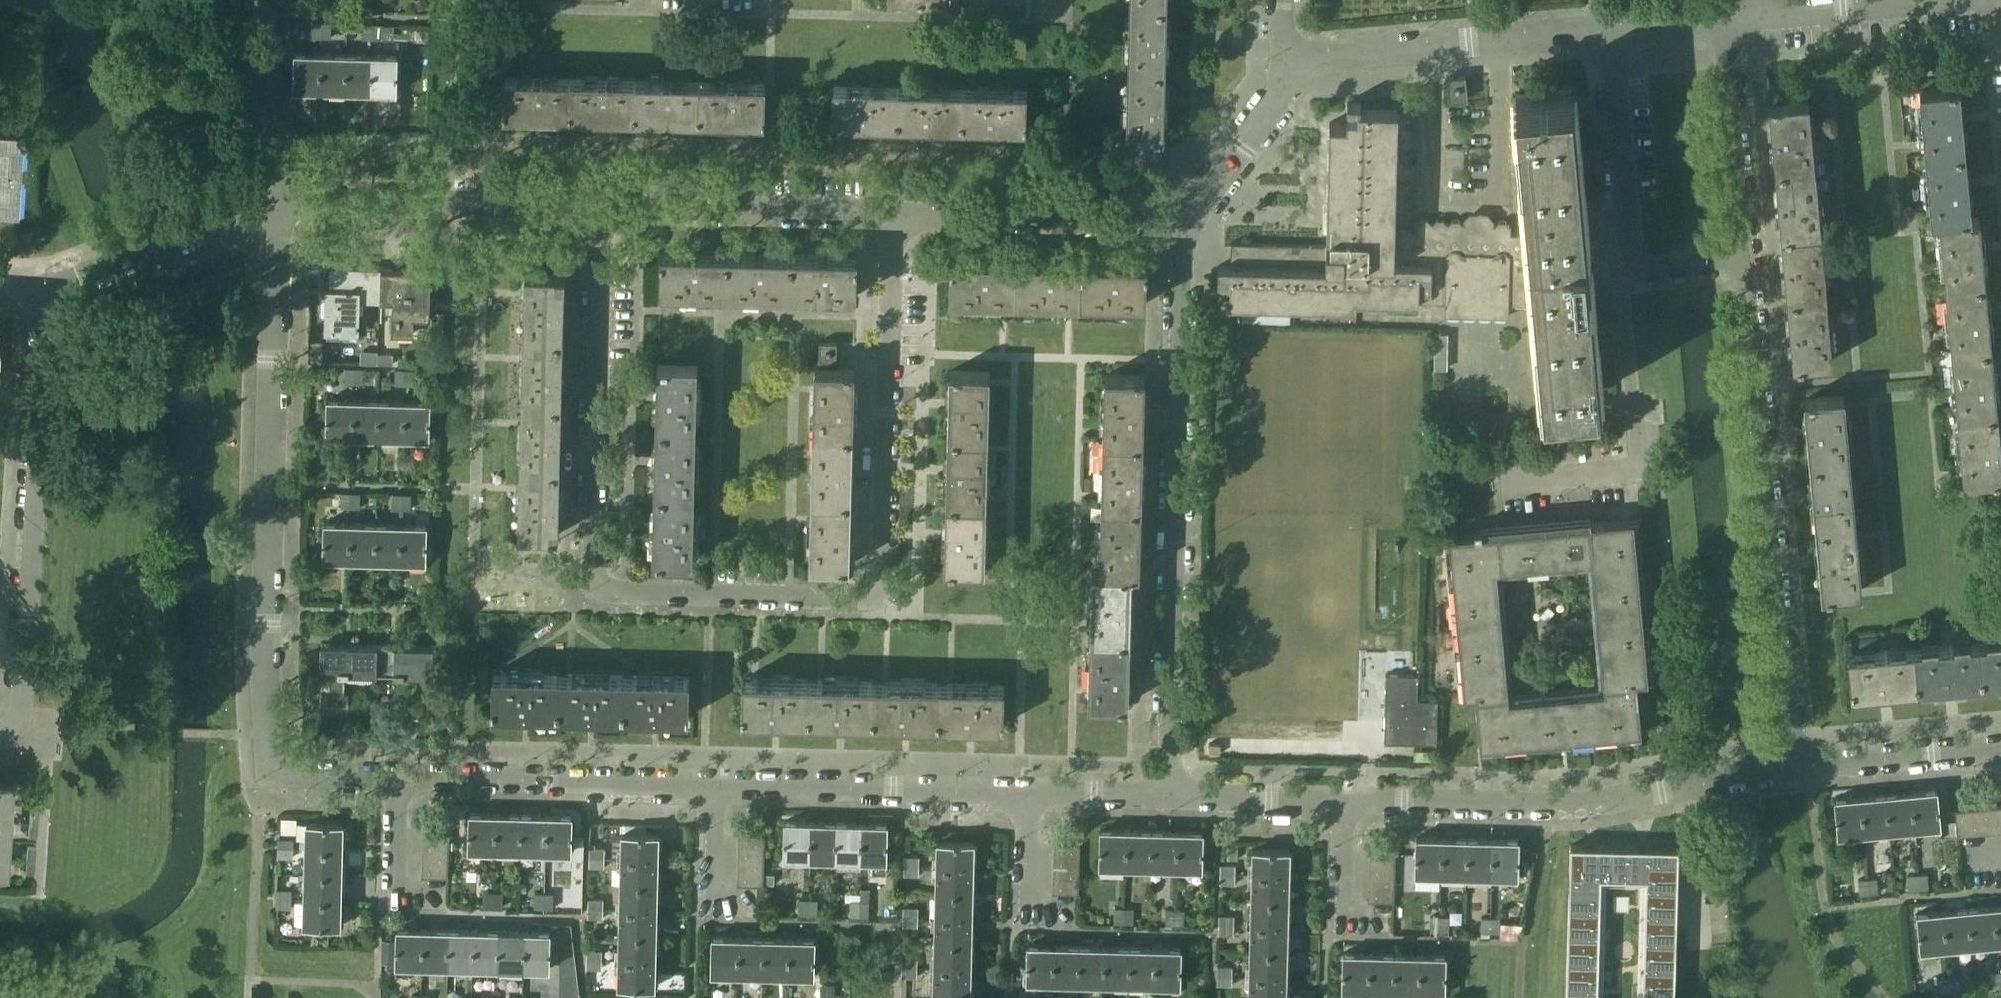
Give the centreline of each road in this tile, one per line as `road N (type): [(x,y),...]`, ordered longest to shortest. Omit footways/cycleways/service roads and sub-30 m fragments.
road 1 (residential): [(893,215),(877,602),(588,590),(599,205)]
road 2 (residential): [(1167,795),(1182,222)]
road 3 (residential): [(274,764),(264,737),(263,605),(280,207)]
road 4 (residential): [(1793,766),(1745,257)]
road 5 (residential): [(1345,800),(1583,805),(1793,766)]
road 6 (residential): [(11,734),(22,719),(44,289)]
road 7 (residential): [(1609,30),(1633,269),(1745,257)]
road 8 (residential): [(1284,61),(1609,30)]
road 9 (residential): [(280,207),(310,201),(599,205)]
road 10 (residential): [(399,776),(714,784)]
road 11 (residential): [(714,784),(1027,792)]
road 12 (residential): [(599,205),(893,215)]
road 13 (residential): [(893,215),(1182,222)]
road 14 (residential): [(44,289),(280,207)]
road 15 (residential): [(1745,257),(1726,19)]
road 16 (residential): [(280,207),(233,0)]
road 17 (residential): [(1793,766),(2000,750)]
road 18 (residential): [(1182,222),(1283,92),(1284,61)]
road 19 (residential): [(1764,15),(1942,0)]
road 20 (residential): [(1167,795),(1345,800)]
road 21 (residential): [(1027,792),(1024,909),(1063,909)]
road 22 (residential): [(714,784),(712,900),(749,902)]
road 23 (residential): [(1345,800),(1342,915),(1377,917)]
road 24 (residential): [(399,776),(397,890),(430,890)]
road 25 (residential): [(1027,792),(1167,795)]
road 26 (residential): [(274,764),(290,774),(399,776)]

